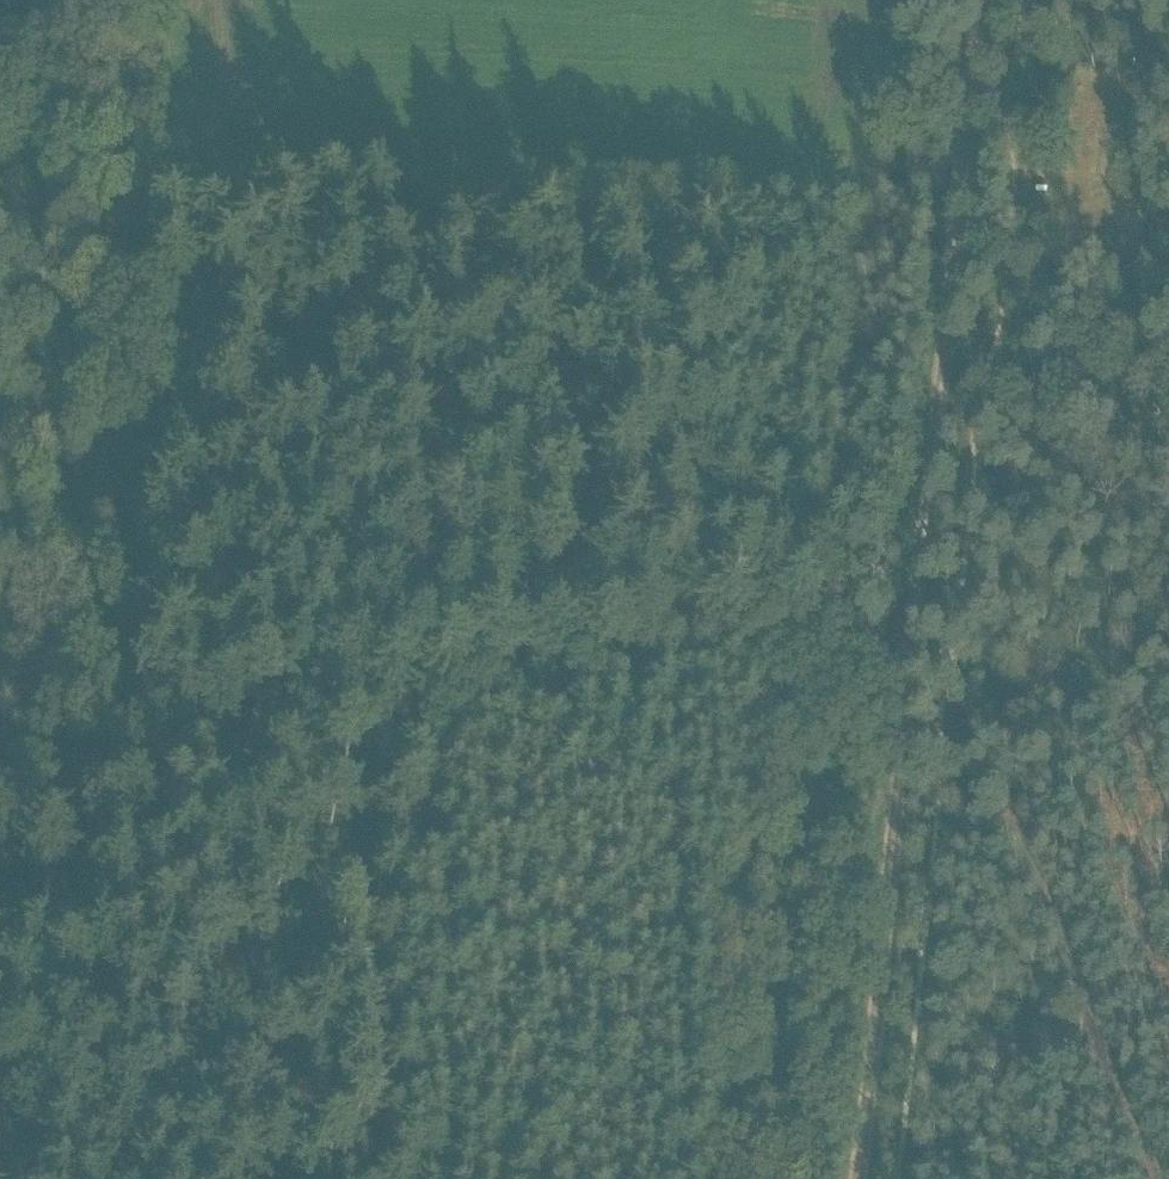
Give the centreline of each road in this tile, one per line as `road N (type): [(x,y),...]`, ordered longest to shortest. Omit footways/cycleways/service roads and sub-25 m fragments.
road 1 (track): [(856,1178),(983,0)]
road 2 (track): [(1014,809),(1153,1178)]
road 3 (track): [(1168,699),(932,866)]

